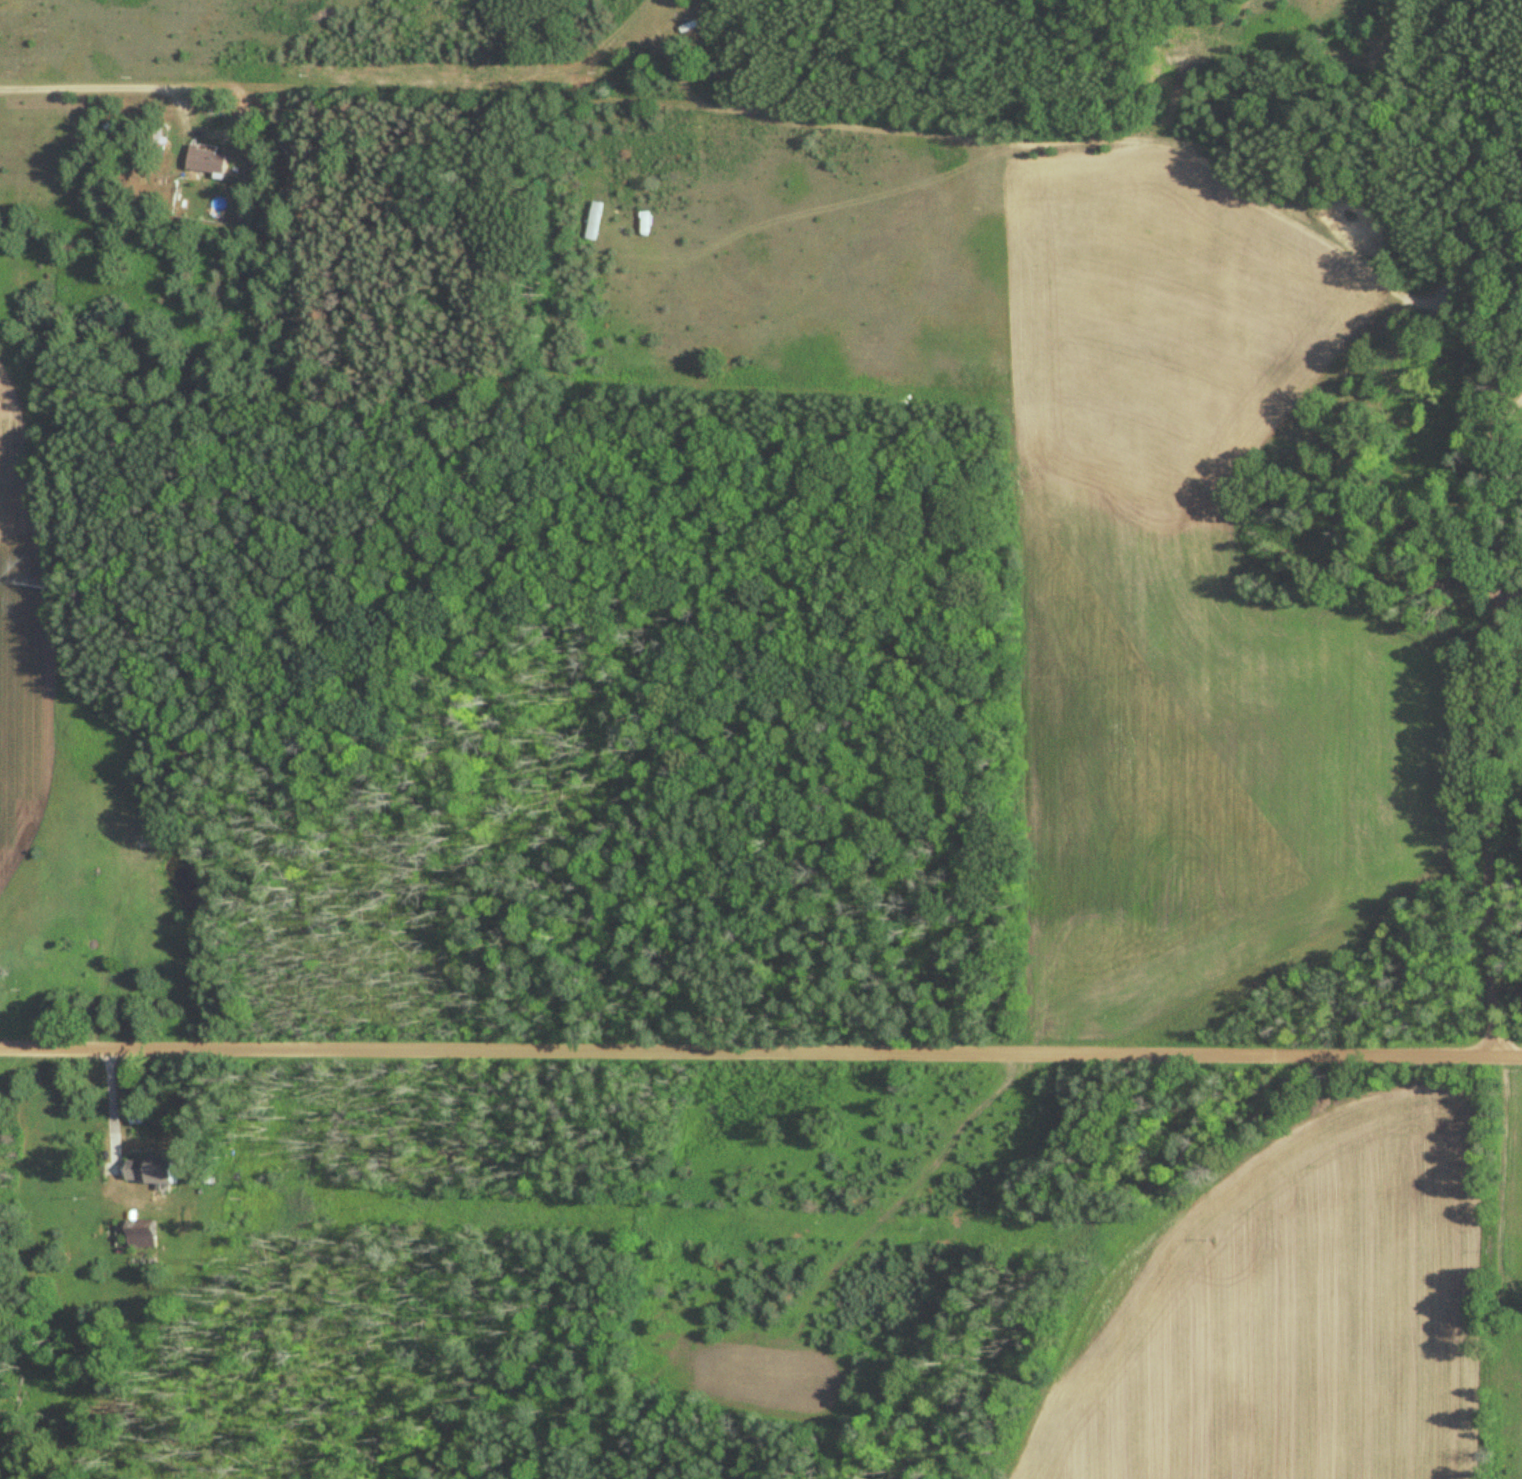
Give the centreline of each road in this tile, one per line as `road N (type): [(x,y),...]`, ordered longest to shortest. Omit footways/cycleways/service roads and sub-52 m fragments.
road 1 (residential): [(1521,1056),(0,1046)]
road 2 (residential): [(1493,1056),(1483,940),(1494,424)]

